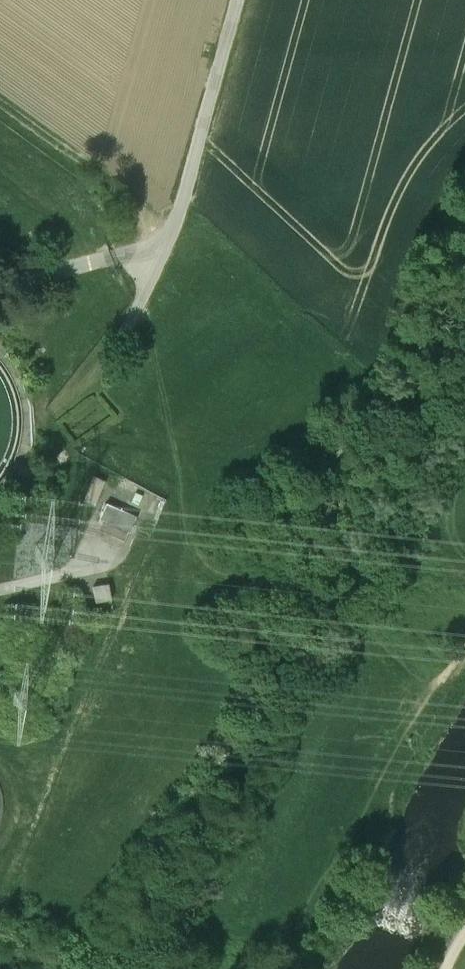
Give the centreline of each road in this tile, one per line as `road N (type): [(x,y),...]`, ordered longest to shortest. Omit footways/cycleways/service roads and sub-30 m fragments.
road 1 (track): [(464,640),(360,818),(292,966)]

